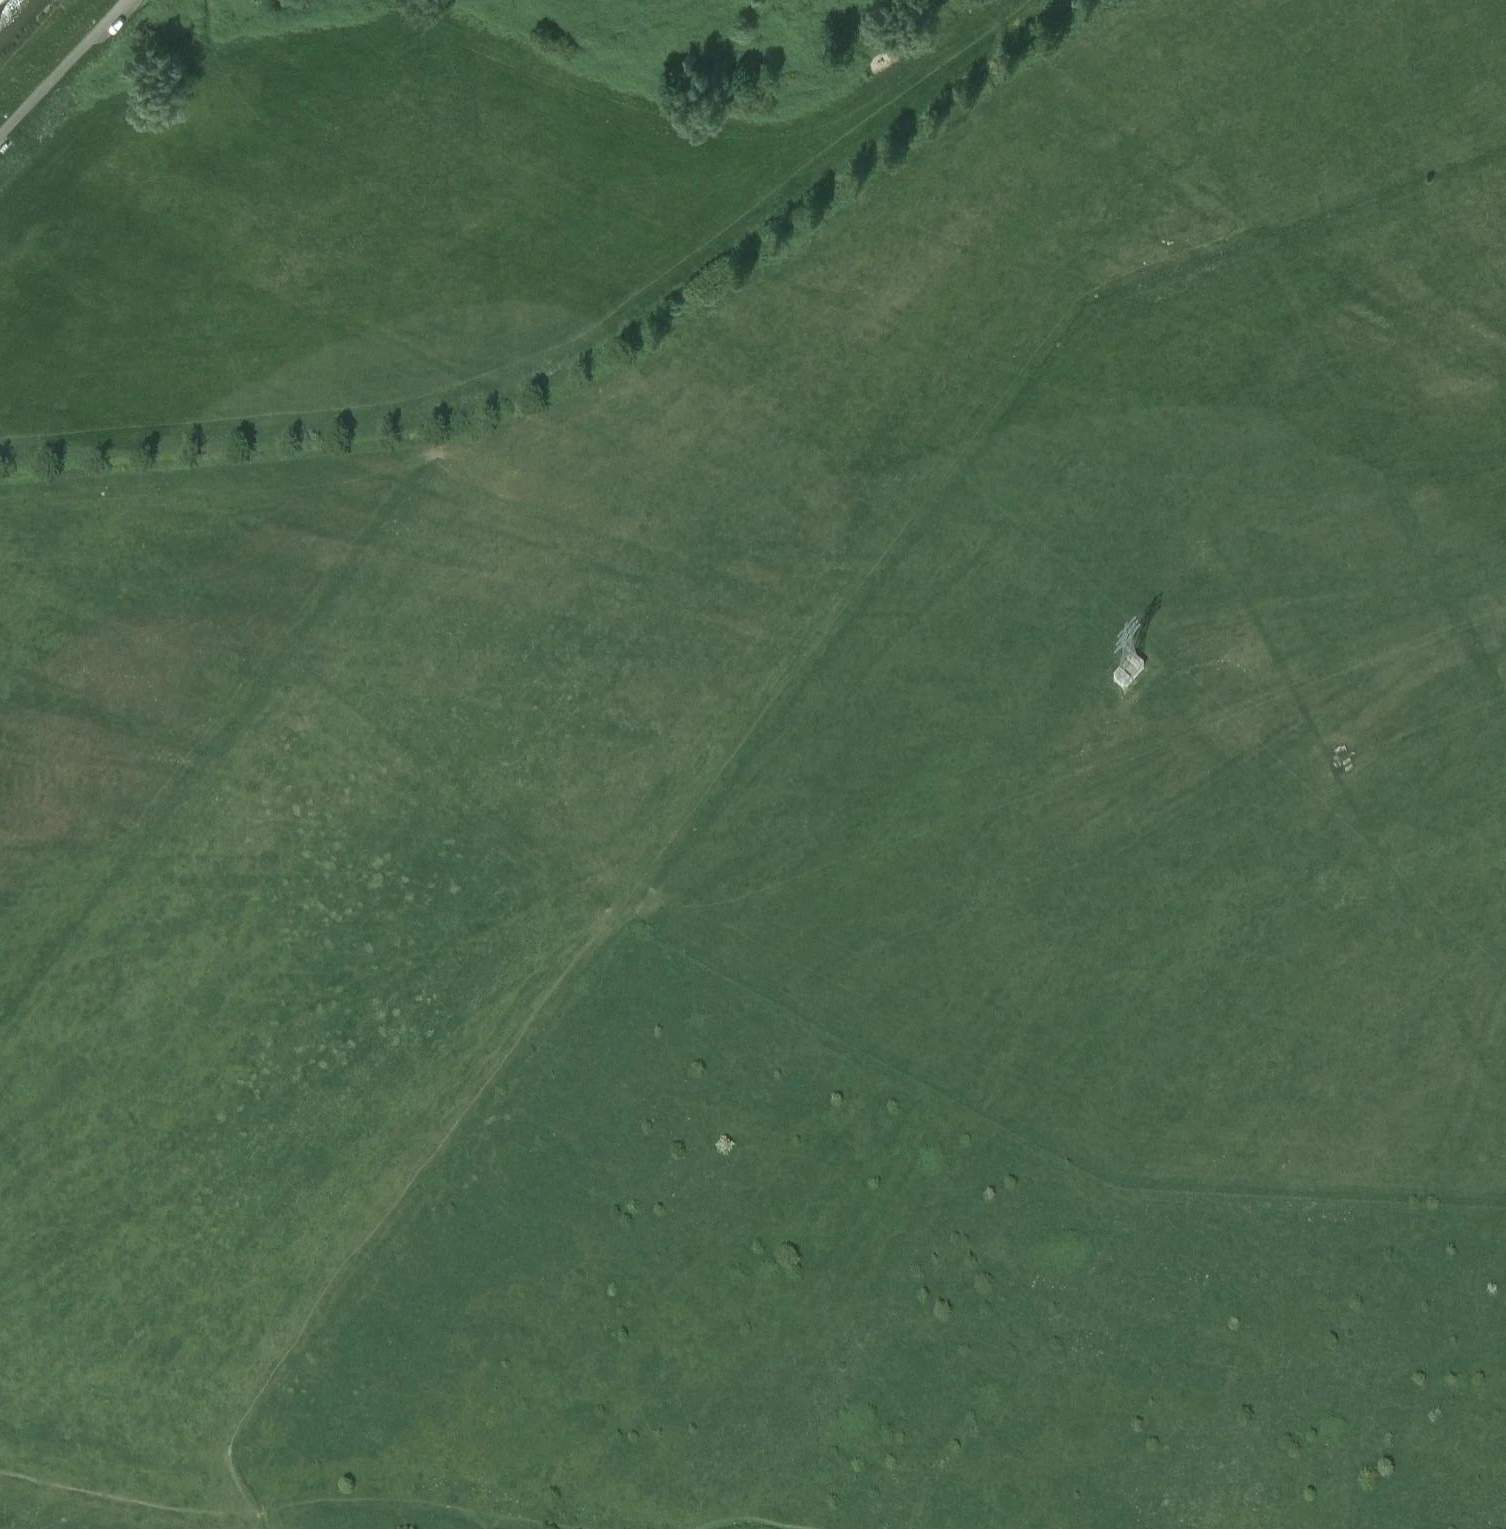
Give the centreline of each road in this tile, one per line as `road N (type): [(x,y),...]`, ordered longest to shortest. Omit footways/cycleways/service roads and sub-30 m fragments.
road 1 (unclassified): [(140,0),(0,151)]

